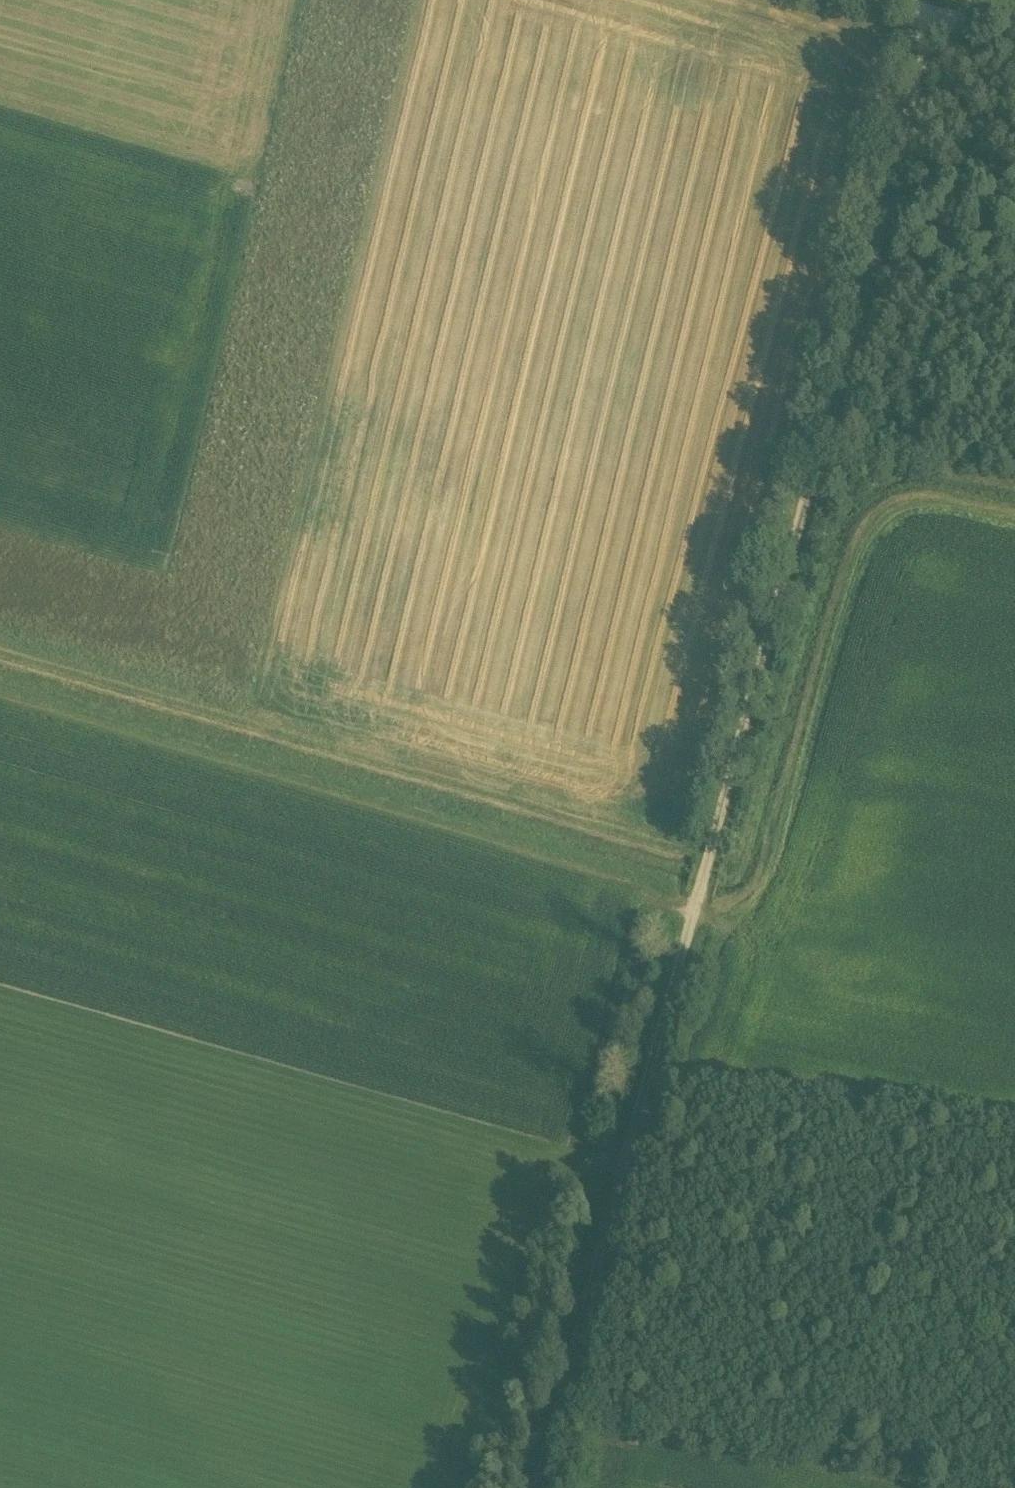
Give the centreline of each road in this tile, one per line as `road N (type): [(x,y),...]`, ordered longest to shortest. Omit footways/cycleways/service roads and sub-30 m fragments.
road 1 (track): [(1014,28),(940,16),(696,896),(544,1487)]

